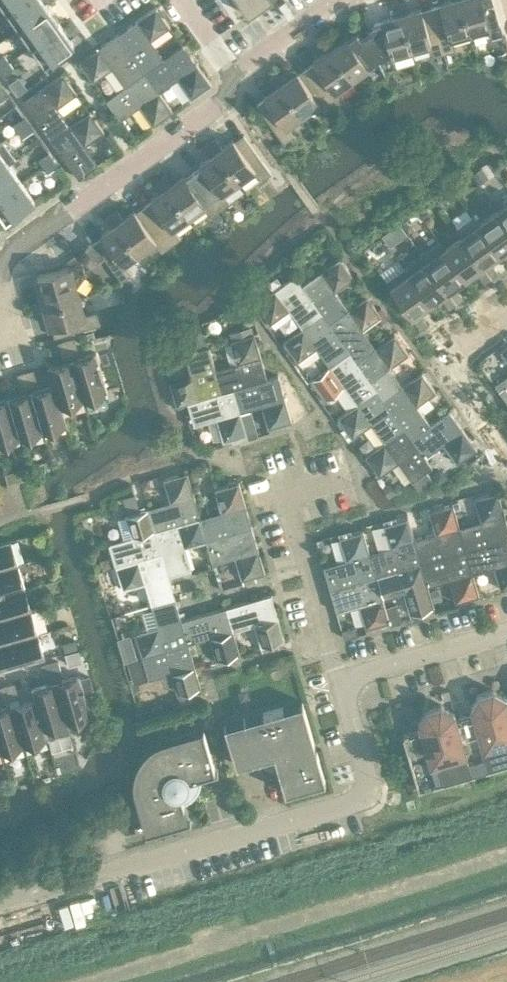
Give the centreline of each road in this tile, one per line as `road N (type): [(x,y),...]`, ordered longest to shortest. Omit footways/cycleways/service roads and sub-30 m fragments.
road 1 (residential): [(341,679),(365,766),(366,783),(349,801),(0,903)]
road 2 (residential): [(0,264),(207,116),(229,92),(232,73)]
road 3 (residential): [(341,679),(284,476),(343,458)]
road 4 (residential): [(506,317),(445,361),(506,451)]
road 5 (residential): [(506,633),(341,679)]
road 6 (residential): [(232,73),(332,0)]

